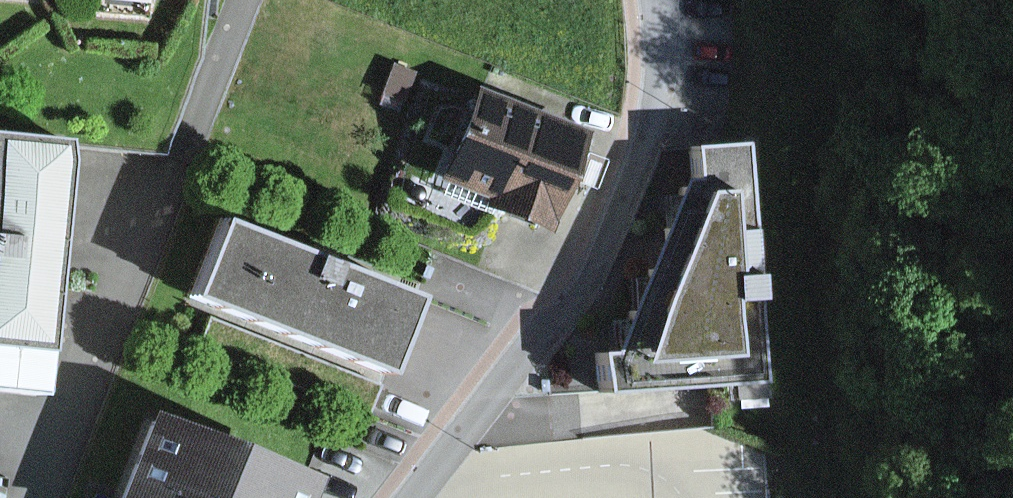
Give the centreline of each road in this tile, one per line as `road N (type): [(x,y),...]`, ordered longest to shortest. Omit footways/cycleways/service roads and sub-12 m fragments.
road 1 (residential): [(421,497),(577,304),(630,216),(665,118),(676,48),(672,0)]
road 2 (track): [(705,494),(775,455),(829,478),(833,497)]

